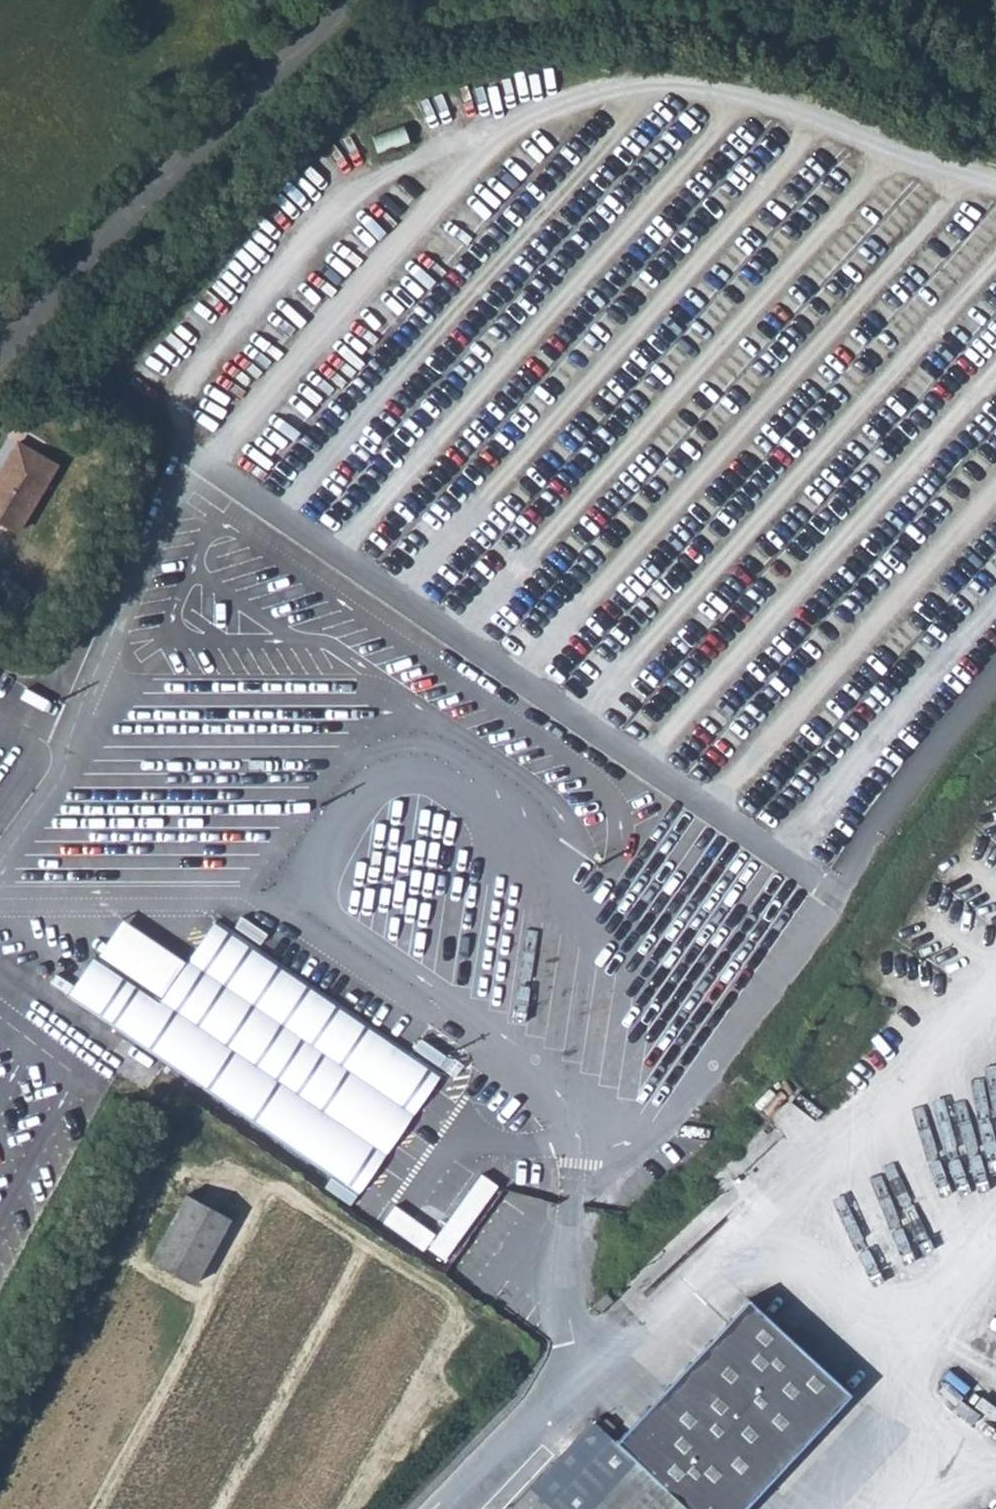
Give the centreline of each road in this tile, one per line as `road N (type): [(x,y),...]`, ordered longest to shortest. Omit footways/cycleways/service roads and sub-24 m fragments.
road 1 (unclassified): [(0,356),(342,0)]

